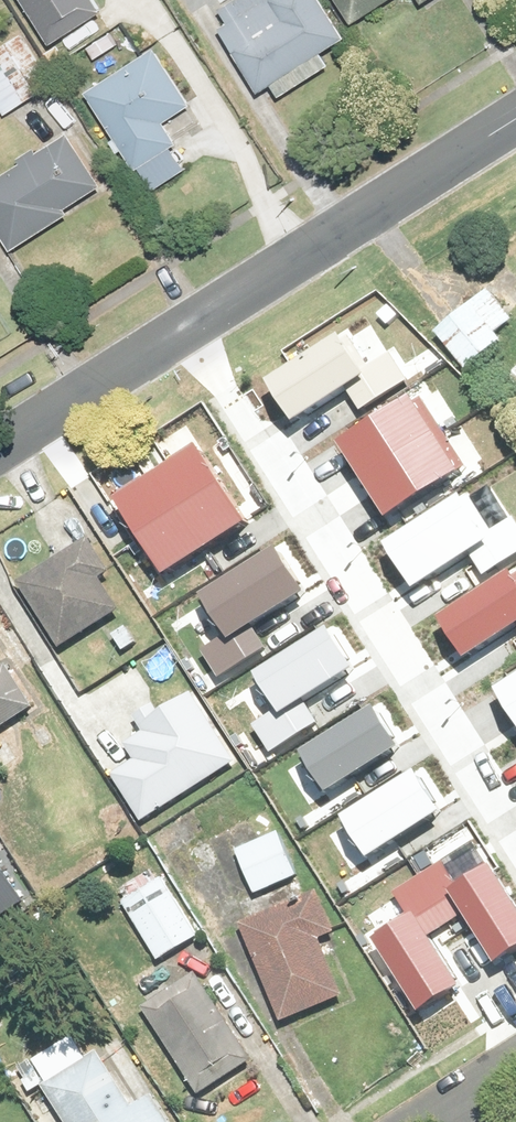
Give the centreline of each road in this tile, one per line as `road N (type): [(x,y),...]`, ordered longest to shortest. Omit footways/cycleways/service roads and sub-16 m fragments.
road 1 (residential): [(193,322),(515,820)]
road 2 (residential): [(193,322),(515,120)]
road 3 (residential): [(0,445),(193,322)]

